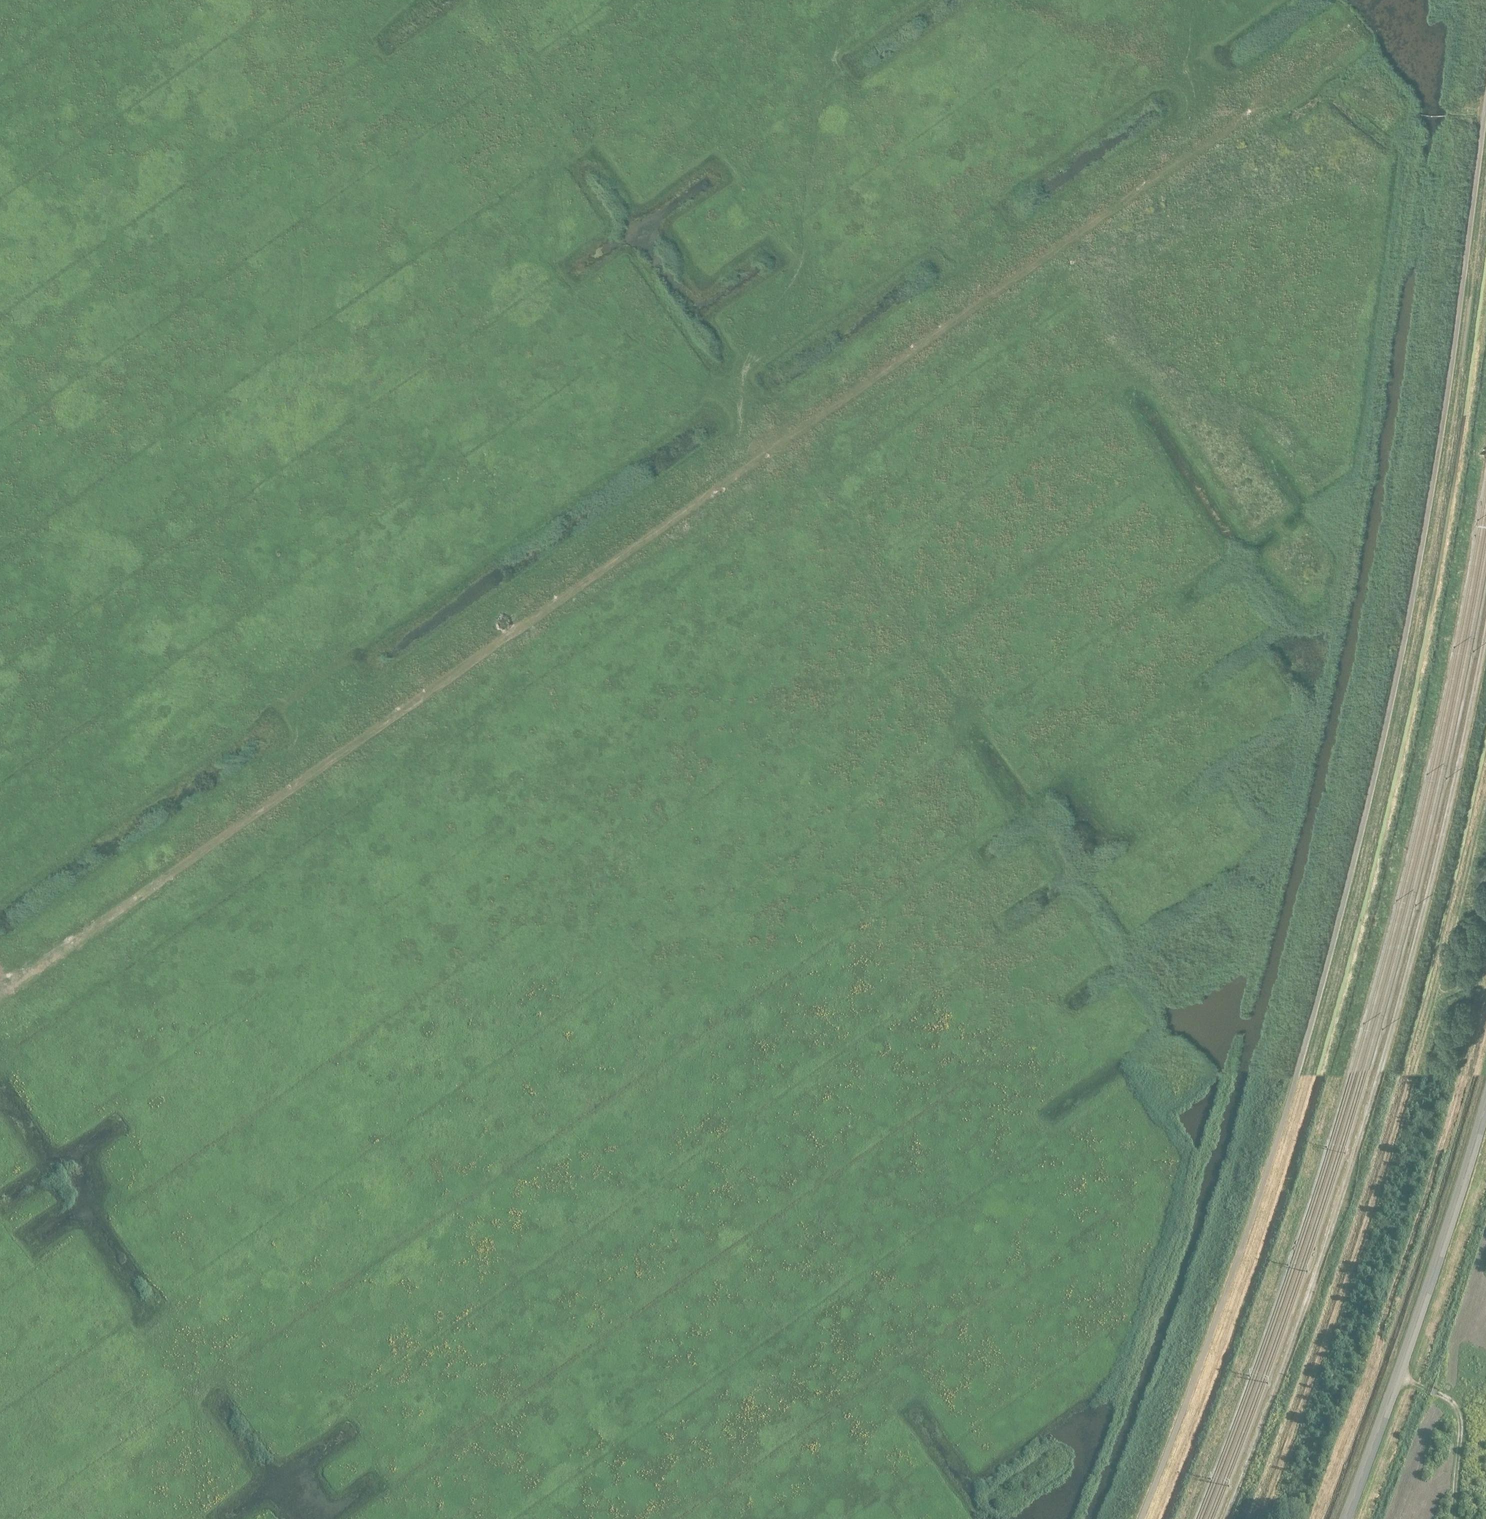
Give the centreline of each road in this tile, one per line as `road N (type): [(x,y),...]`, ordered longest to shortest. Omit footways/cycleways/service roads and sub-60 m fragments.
road 1 (track): [(1485,127),(1417,579),(1335,932),(1270,1168),(1141,1518)]
road 2 (track): [(0,1008),(1001,303)]
road 3 (track): [(1227,1518),(1332,1234),(1378,1082),(1452,804),(1485,637)]
road 4 (tertiary): [(1345,1518),(1485,1103)]

